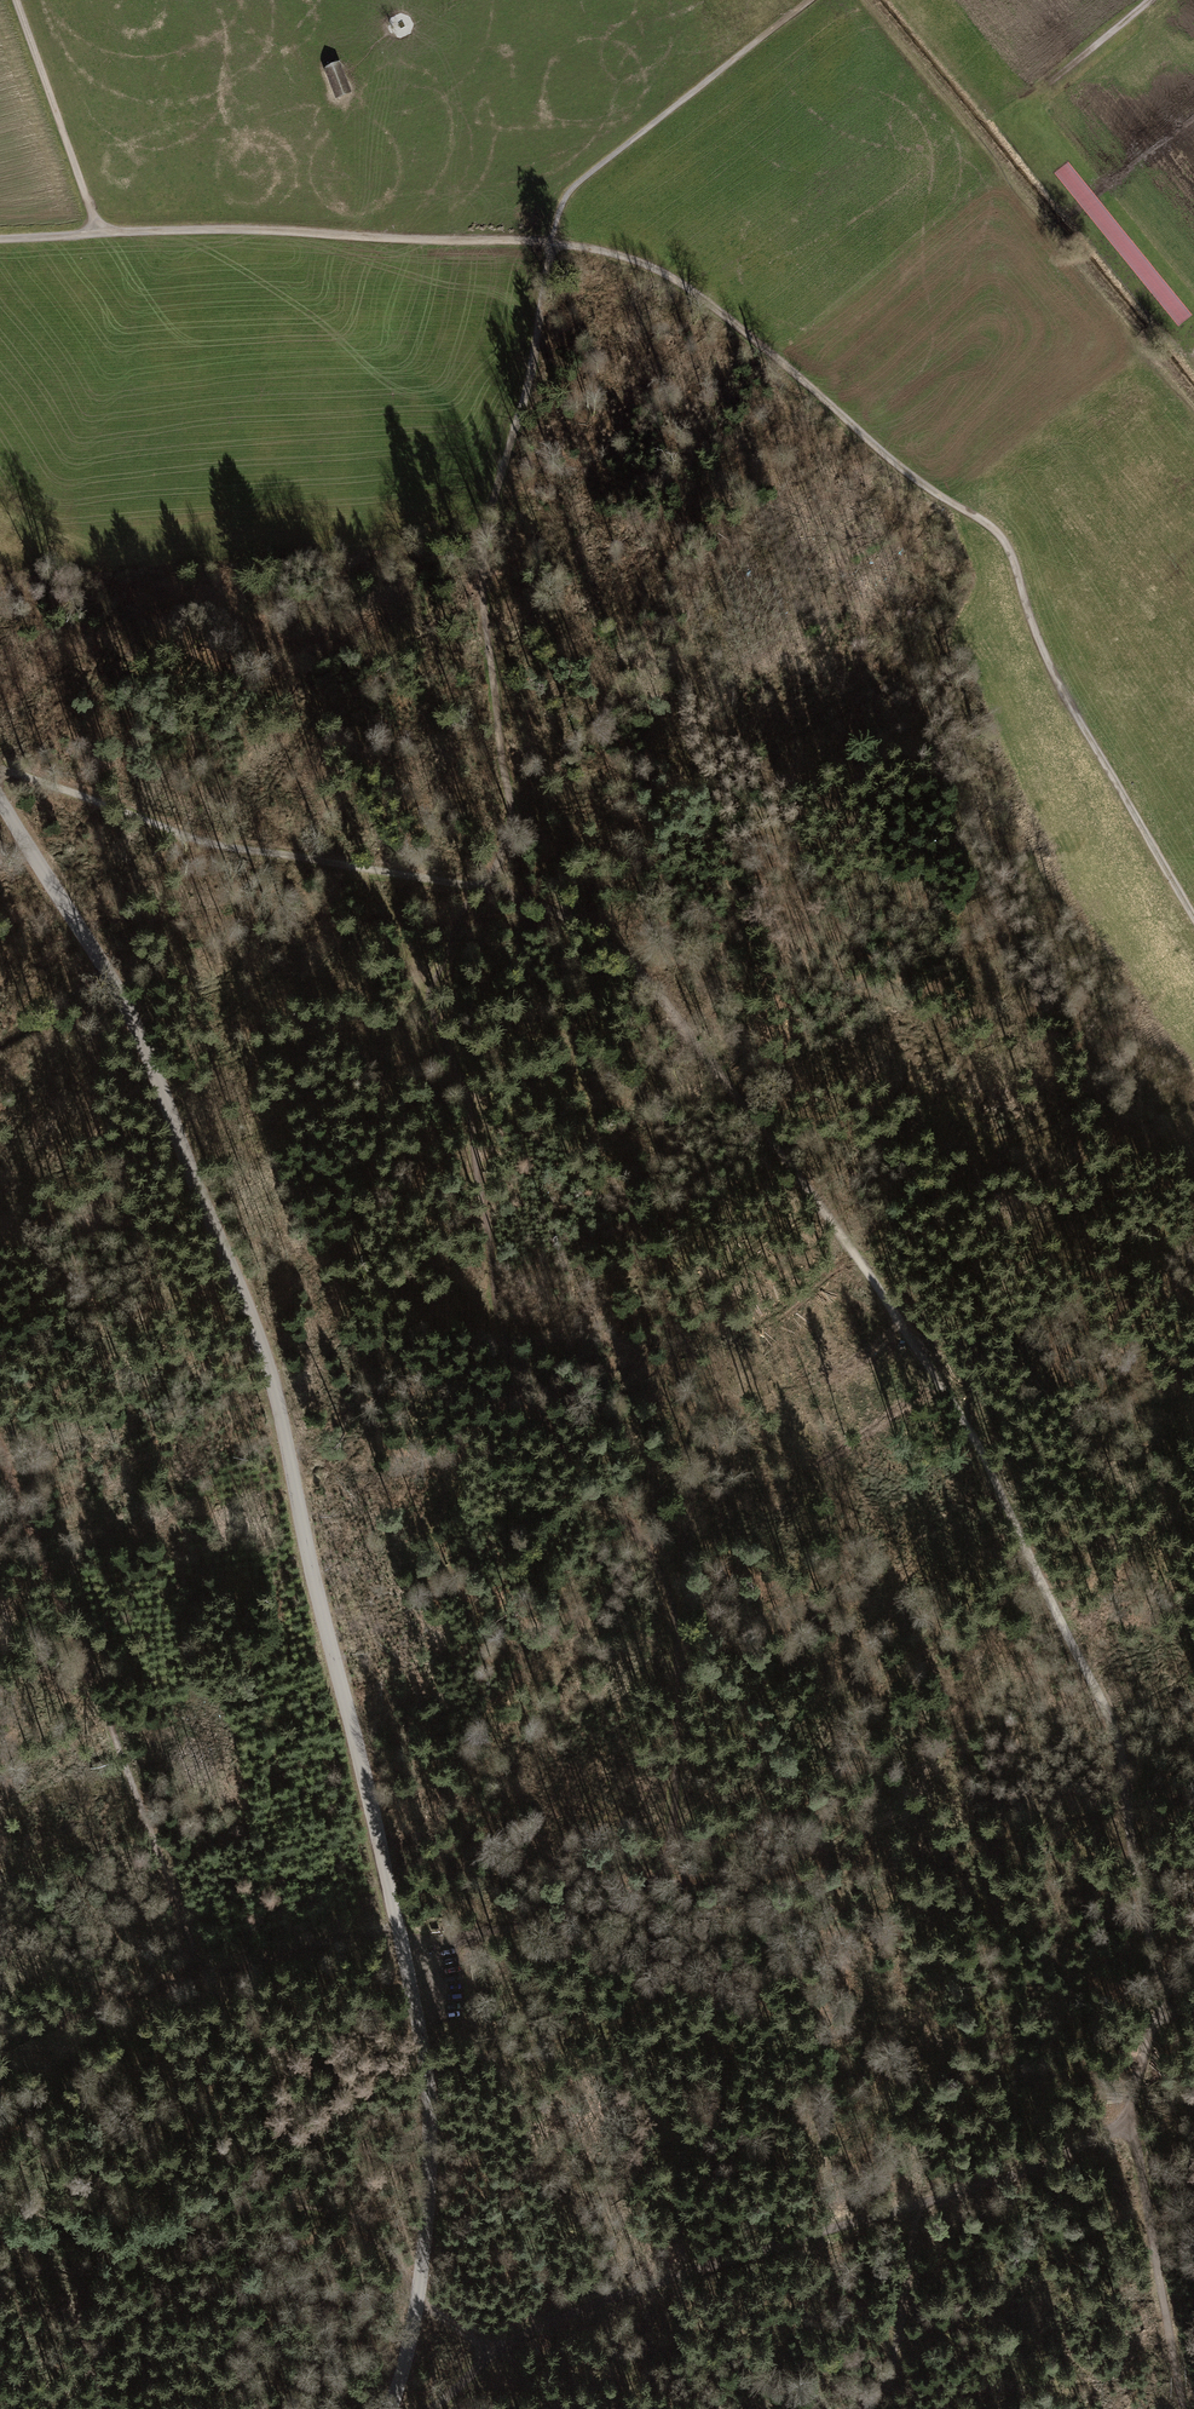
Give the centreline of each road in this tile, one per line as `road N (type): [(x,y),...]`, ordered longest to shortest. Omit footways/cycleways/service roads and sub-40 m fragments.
road 1 (track): [(0,1443),(91,1666),(201,1975),(397,1930),(452,1932),(583,1914),(660,1881),(673,1844),(678,1633),(659,1569),(558,1443),(516,1360),(453,1067),(424,999),(478,889)]
road 2 (residential): [(390,2408),(426,2239),(427,2083),(261,1345),(130,1012),(0,800)]
road 3 (track): [(478,889),(562,914),(634,966),(706,1044),(909,1328),(1013,1512),(1091,1677),(1142,1837),(1161,2011)]
road 4 (track): [(1193,915),(1051,666),(1003,538),(911,475),(676,280),(612,253),(552,243)]
road 5 (track): [(1129,2120),(1040,2166),(537,2326),(427,2408)]
road 6 (track): [(16,0),(100,233),(240,230),(552,243)]
road 7 (track): [(552,2408),(495,2350),(455,2329),(360,2225),(284,2203),(155,2226),(94,2265),(81,2321),(105,2408)]
road 8 (track): [(552,243),(493,533),(484,631),(511,819),(502,852),(478,889)]
road 9 (track): [(806,0),(580,181),(564,200),(552,243)]
road 10 (track): [(346,862),(205,839),(0,771)]
road 11 (track): [(1129,2120),(1181,2408)]
road 12 (track): [(424,999),(346,862),(478,889)]
road 13 (track): [(921,2201),(894,2353),(868,2408)]
road 14 (track): [(201,1975),(0,2043)]
road 15 (track): [(1148,0),(1021,102)]
road 16 (track): [(0,1048),(106,969)]

